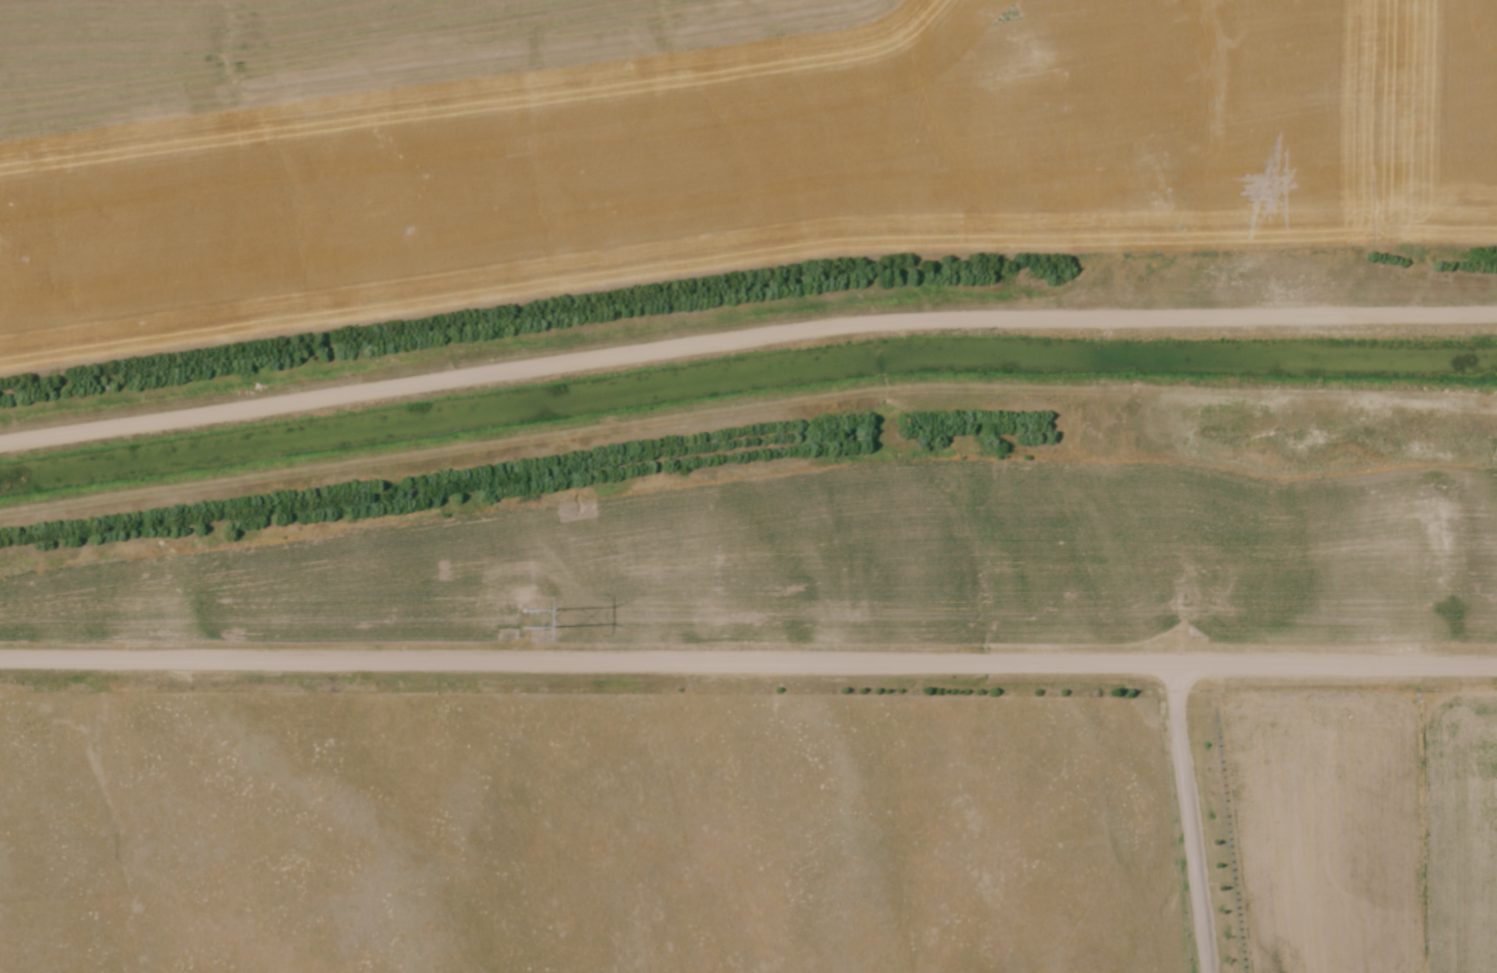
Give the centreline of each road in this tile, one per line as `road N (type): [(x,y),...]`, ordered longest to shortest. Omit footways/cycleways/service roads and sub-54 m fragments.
road 1 (residential): [(0,661),(1496,663)]

